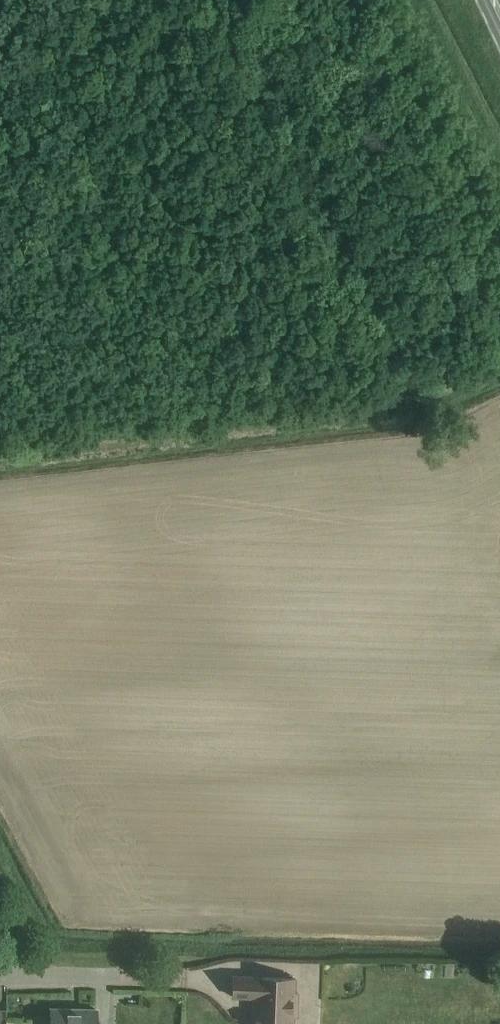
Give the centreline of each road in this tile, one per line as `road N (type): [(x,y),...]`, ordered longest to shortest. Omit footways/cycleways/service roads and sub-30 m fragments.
road 1 (residential): [(177,976),(0,975)]

